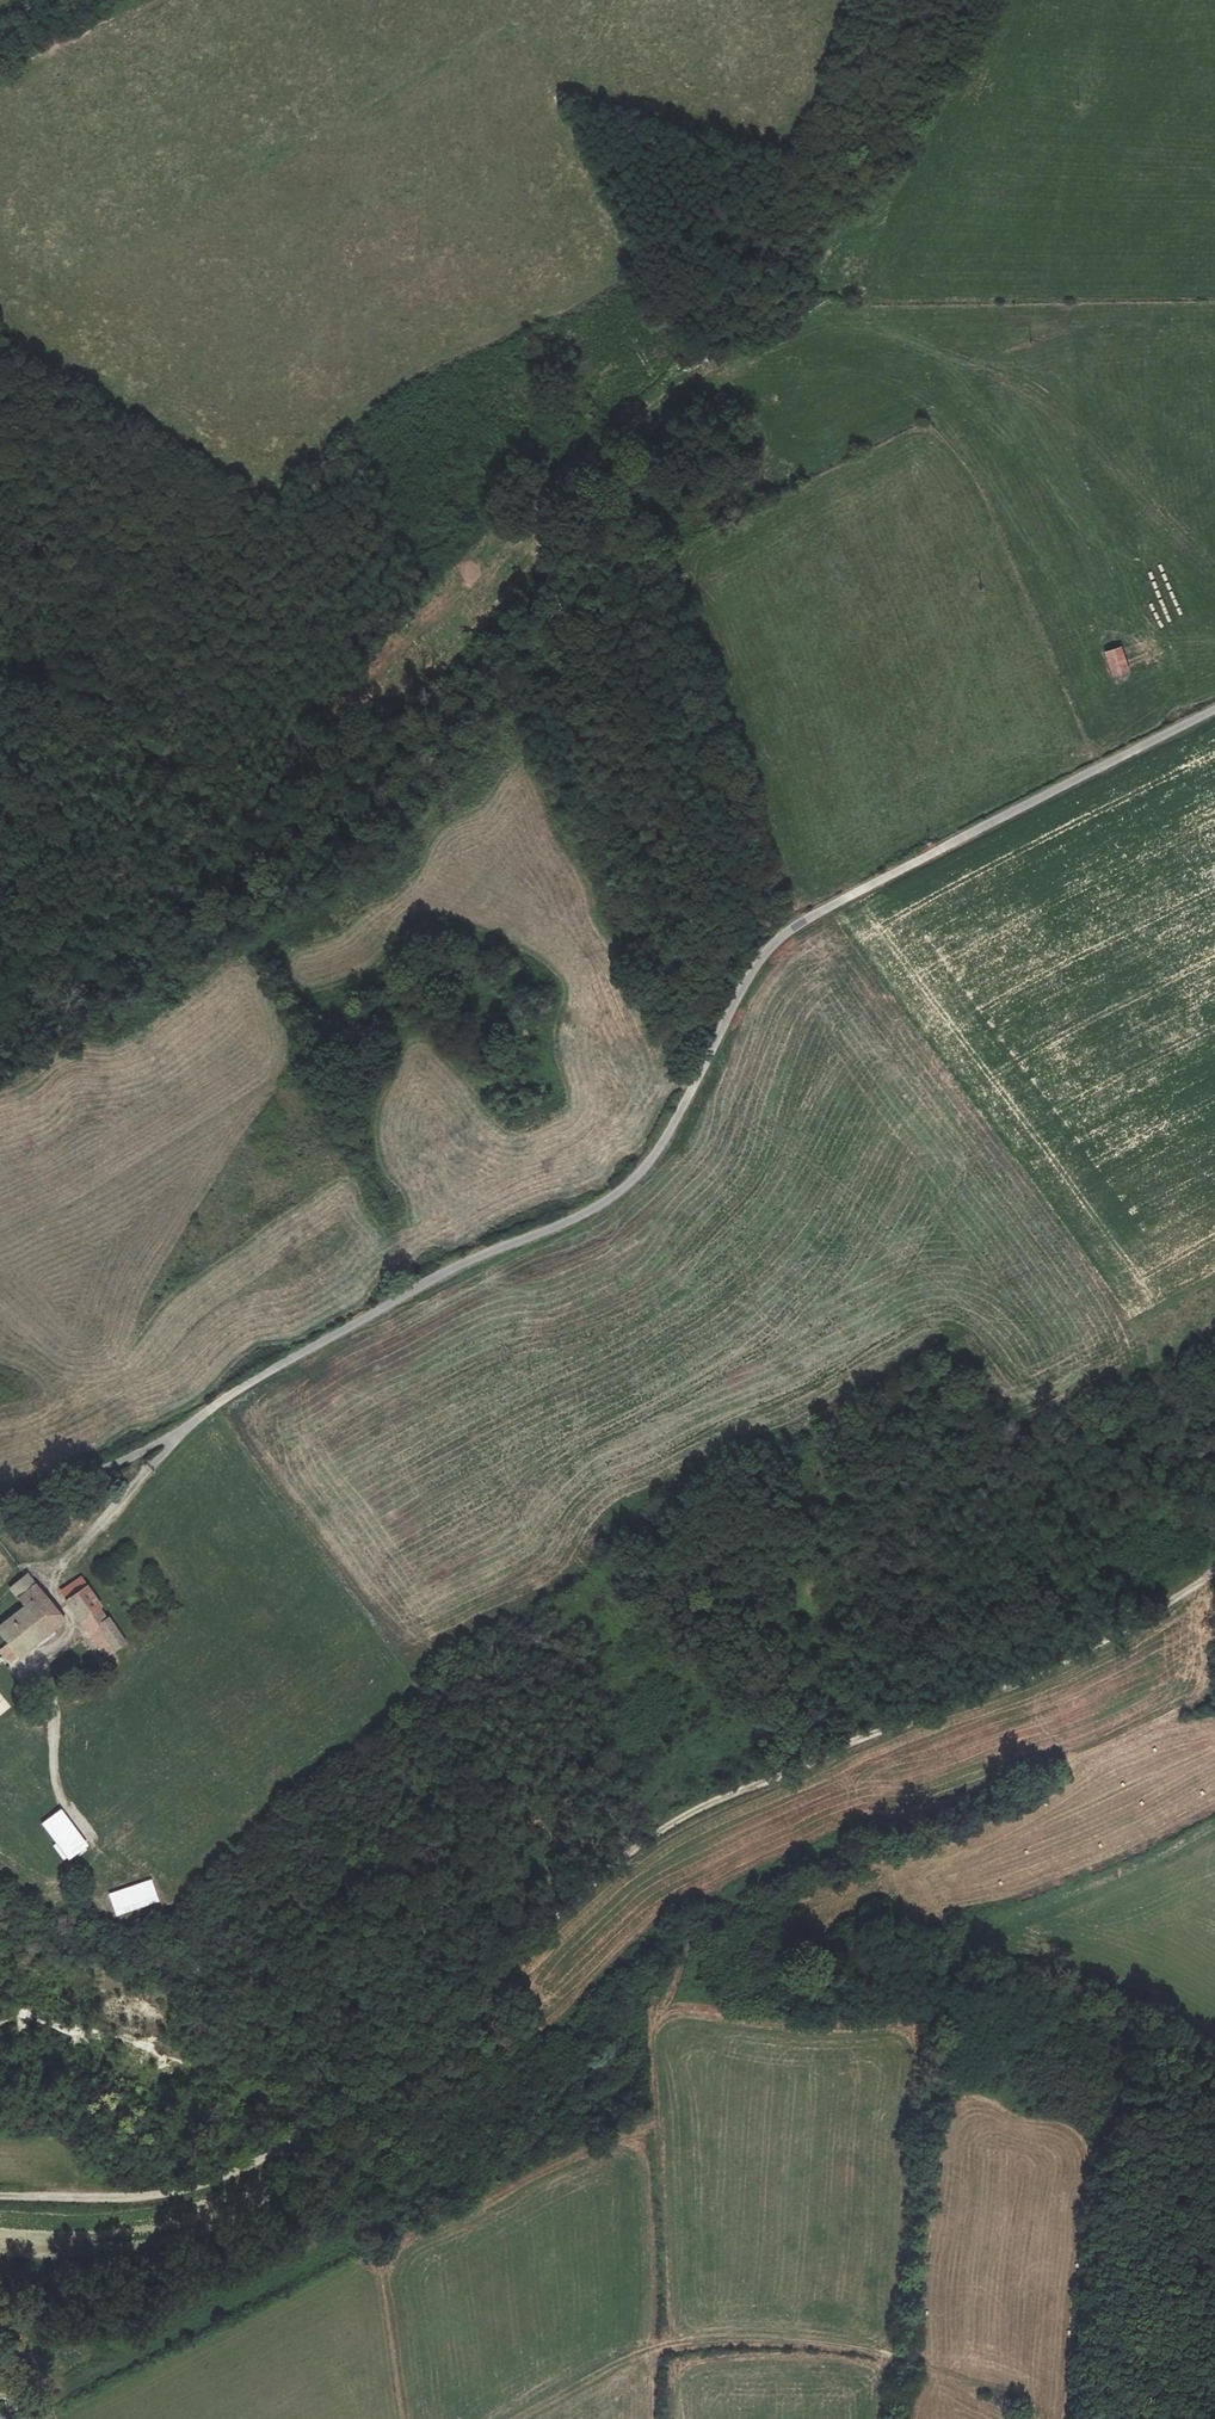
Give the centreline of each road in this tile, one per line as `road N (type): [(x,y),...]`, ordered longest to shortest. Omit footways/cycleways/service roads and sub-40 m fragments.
road 1 (unclassified): [(1214,708),(778,937),(656,1150),(594,1209),(376,1311),(159,1443),(0,1505)]
road 2 (track): [(1214,1573),(1019,1679),(692,1811),(627,1852),(535,1931),(429,2050),(362,2101),(238,2171),(142,2197),(0,2195)]
road 3 (track): [(1046,2418),(995,2389),(883,2353),(695,2339),(616,2363),(515,2418)]

